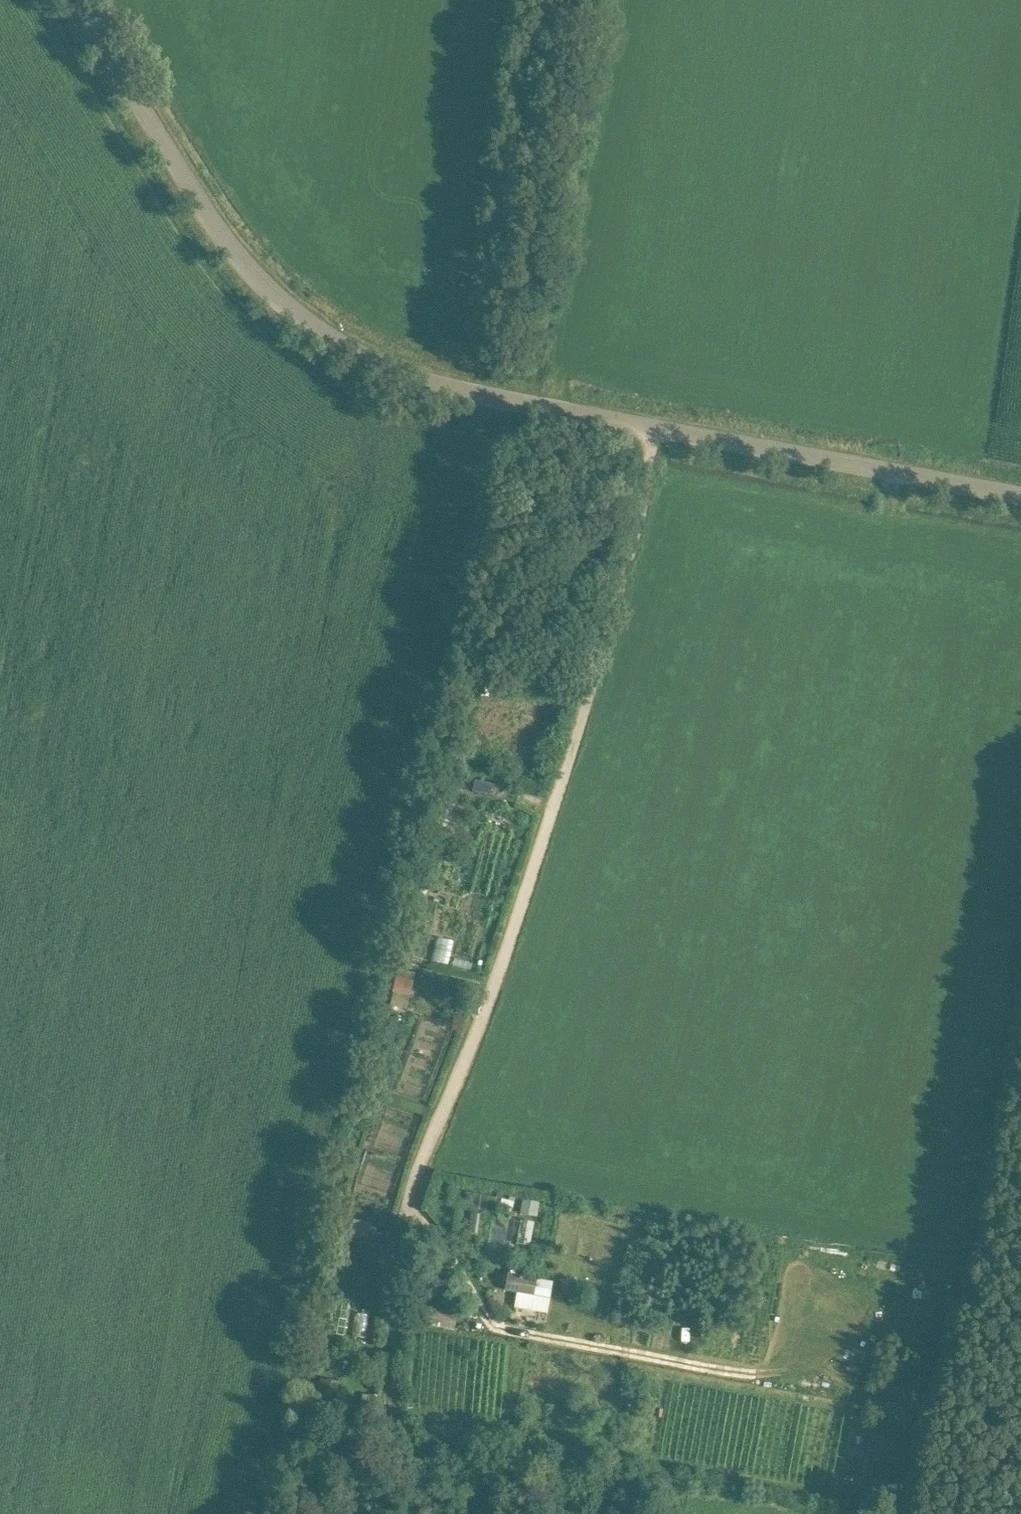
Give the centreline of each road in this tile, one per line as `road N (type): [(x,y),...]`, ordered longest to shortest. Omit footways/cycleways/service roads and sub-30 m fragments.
road 1 (unclassified): [(1020,497),(509,402),(401,376),(335,342),(284,306),(231,246),(75,0)]
road 2 (track): [(650,430),(601,648),(553,814),(409,1219),(367,1513)]

